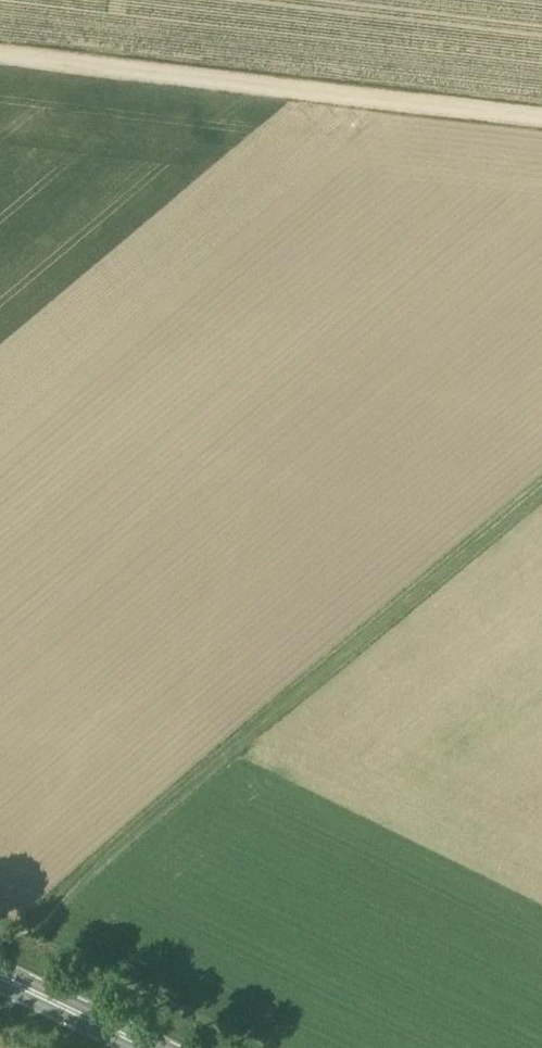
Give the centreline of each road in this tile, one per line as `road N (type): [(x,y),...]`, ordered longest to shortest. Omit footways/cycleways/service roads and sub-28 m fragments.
road 1 (track): [(541,488),(82,872)]
road 2 (track): [(541,115),(0,49)]
road 3 (primary): [(147,1047),(0,977)]

